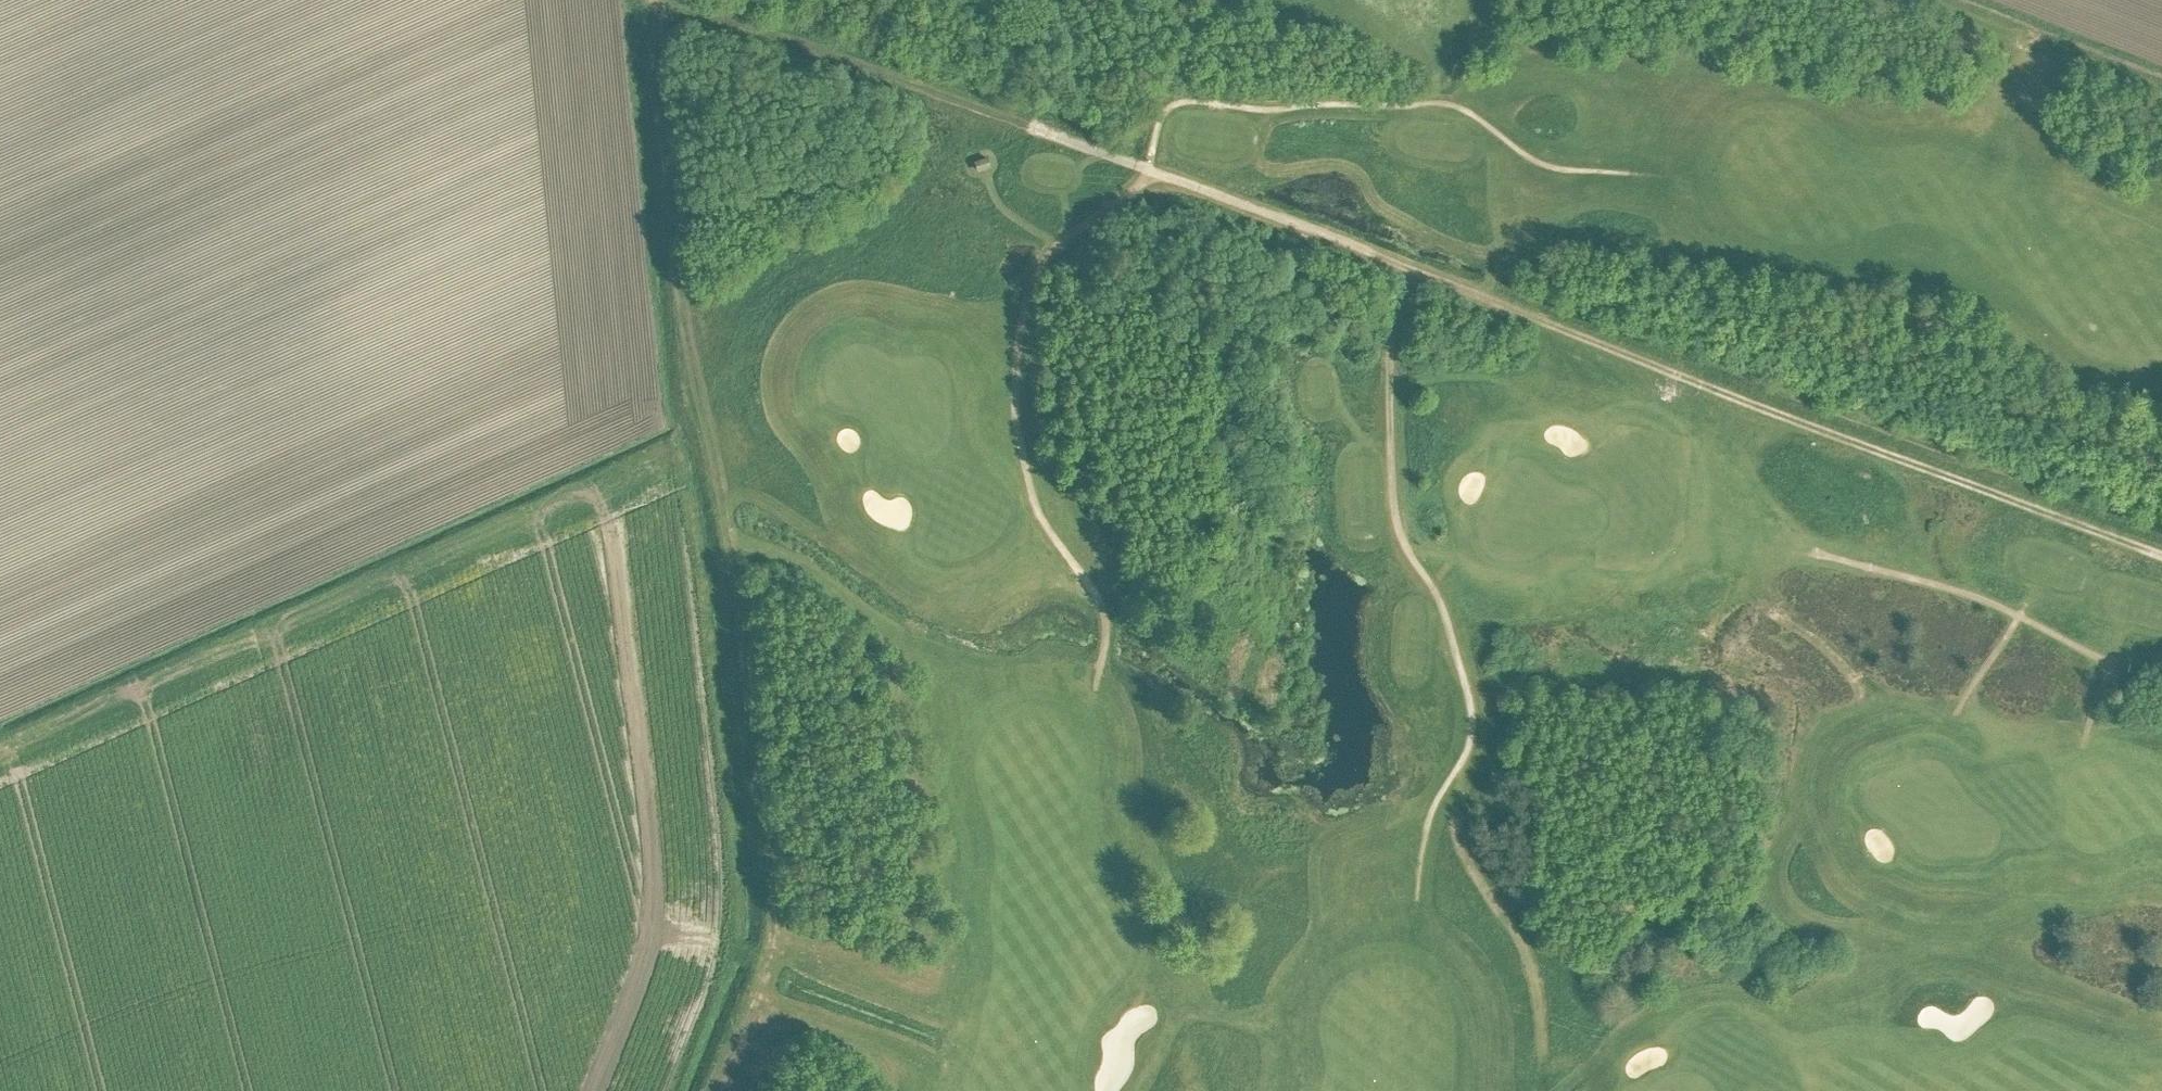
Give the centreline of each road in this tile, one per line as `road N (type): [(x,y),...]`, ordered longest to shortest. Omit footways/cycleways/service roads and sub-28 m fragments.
road 1 (track): [(662,0),(1148,170),(1763,409),(2161,553)]
road 2 (track): [(654,0),(693,369),(747,661),(775,913),(771,953)]

